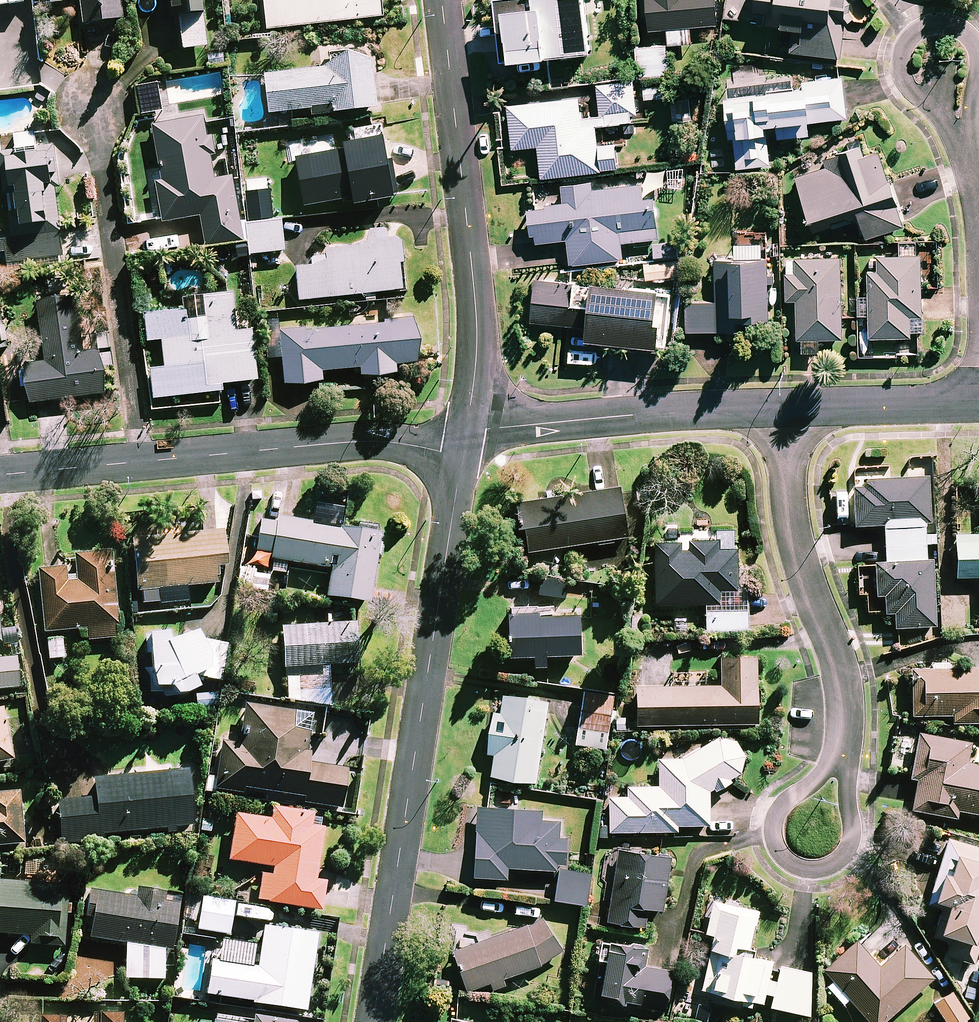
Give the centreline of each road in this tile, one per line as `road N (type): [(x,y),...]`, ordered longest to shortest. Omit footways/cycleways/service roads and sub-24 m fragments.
road 1 (residential): [(465,439),(374,1021)]
road 2 (residential): [(442,0),(477,336),(465,439)]
road 3 (residential): [(88,95),(145,461)]
road 4 (residential): [(846,739),(843,687),(787,499),(785,409)]
road 5 (residential): [(145,461),(368,441),(440,452),(465,439)]
road 6 (residential): [(465,439),(488,429),(638,414),(785,409)]
road 7 (residential): [(846,739),(850,846),(839,863),(809,871),(783,858),(773,822),(830,764)]
road 8 (residential): [(964,145),(911,90),(902,59),(911,39),(938,24),(959,28),(978,57)]
road 9 (residential): [(785,409),(978,408)]
road 10 (residential): [(0,474),(145,461)]

